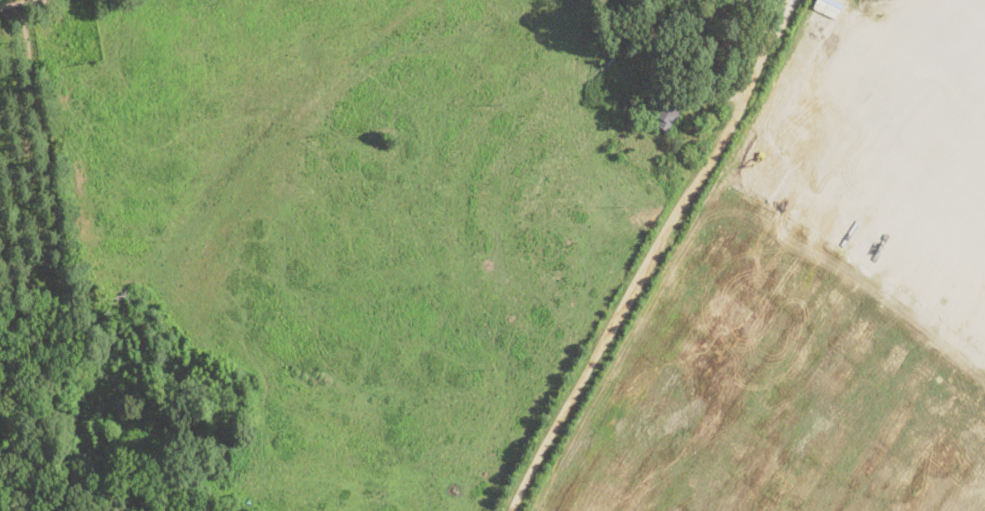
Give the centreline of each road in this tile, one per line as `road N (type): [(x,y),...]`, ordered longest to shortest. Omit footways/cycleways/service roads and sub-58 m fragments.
road 1 (track): [(593,361),(511,510)]

